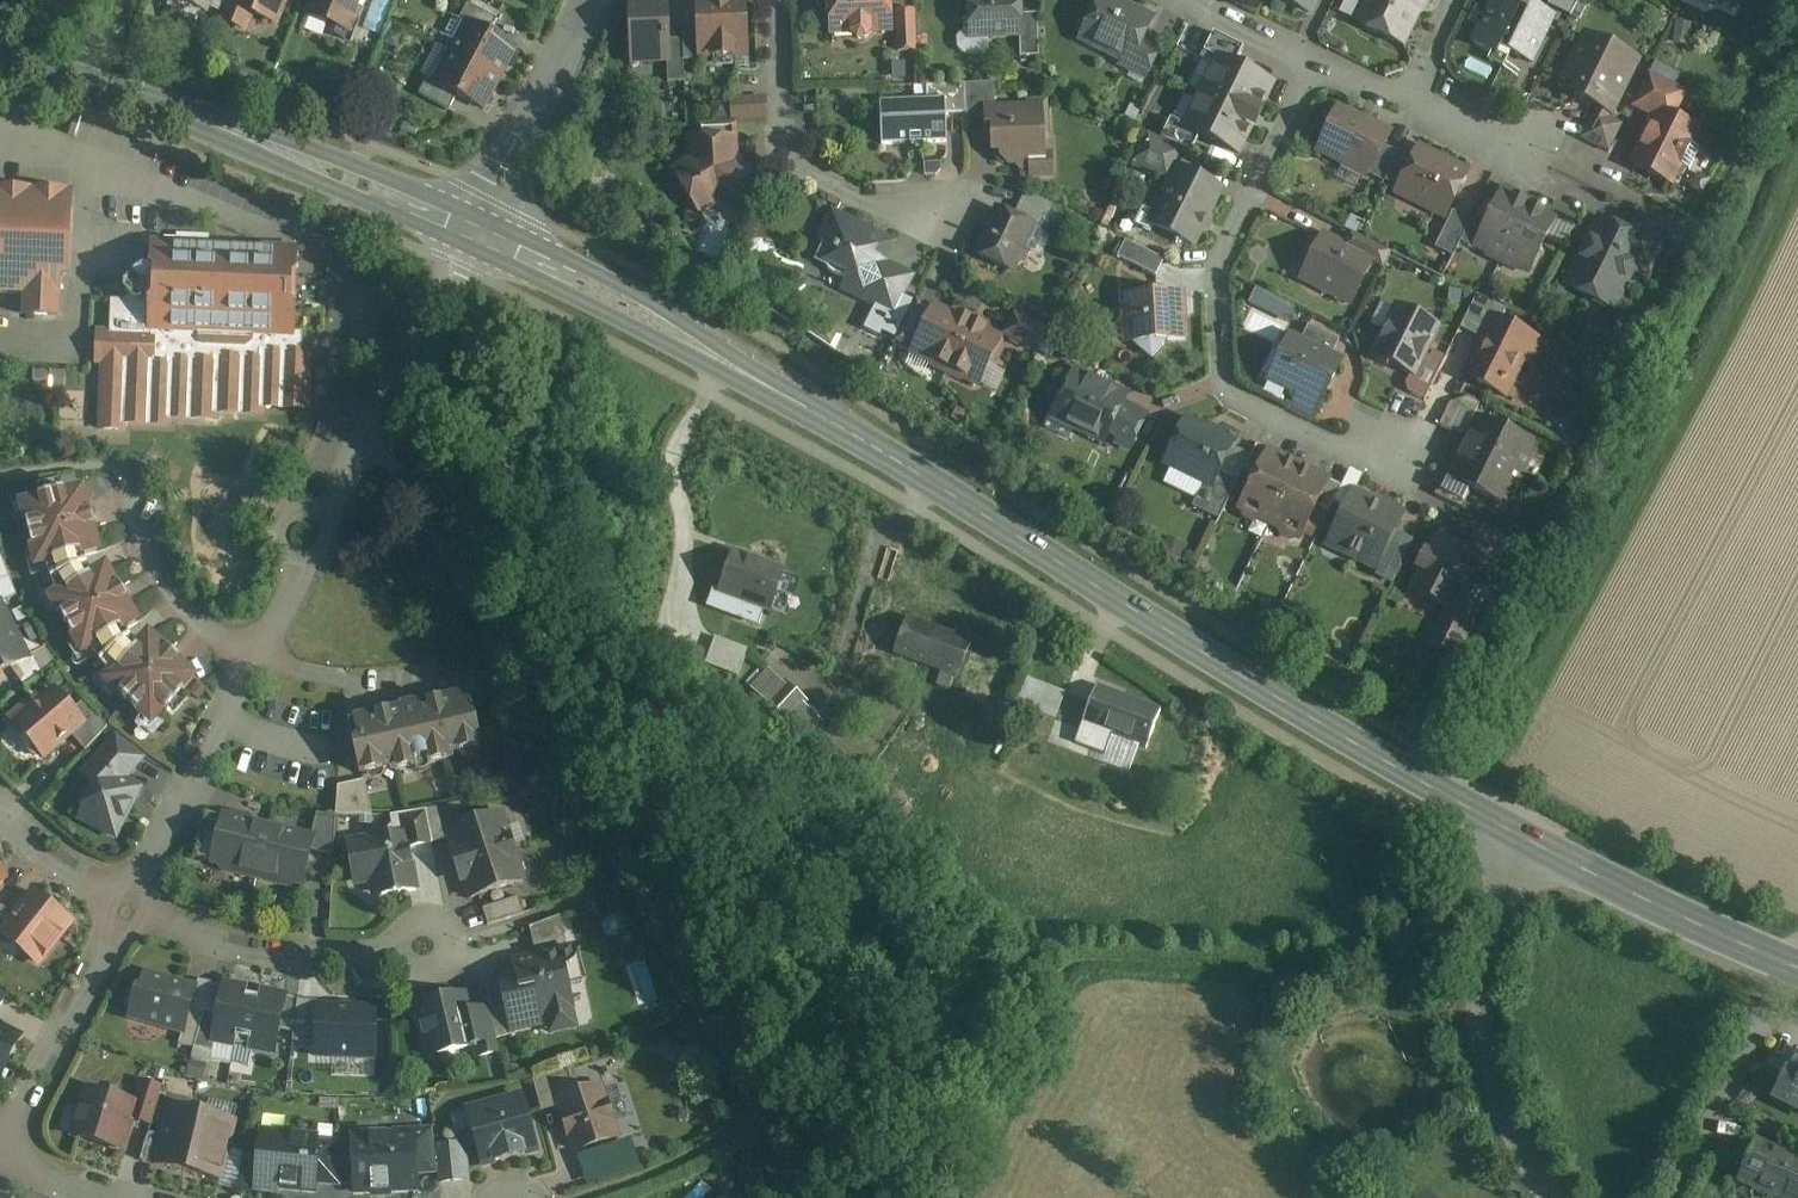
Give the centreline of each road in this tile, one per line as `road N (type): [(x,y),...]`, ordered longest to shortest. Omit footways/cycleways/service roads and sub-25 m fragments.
road 1 (secondary): [(1532,842),(1417,781),(725,361),(480,235)]
road 2 (track): [(1417,781),(1547,558),(1797,34)]
road 3 (residential): [(1322,58),(1220,257),(1223,348),(1237,401),(1525,552)]
road 4 (secondary): [(480,235),(180,114),(0,53)]
road 5 (residential): [(480,235),(370,422),(258,657)]
road 6 (residential): [(1532,842),(1489,932),(1481,1003),(1495,1069),(1559,1197)]
road 7 (residential): [(775,0),(782,132),(802,166),(863,195),(938,215)]
road 8 (residential): [(1411,107),(1552,161),(1685,227)]
road 9 (secondary): [(1797,969),(1532,842)]
road 10 (residential): [(131,904),(322,958),(415,951)]
road 11 (residential): [(131,904),(3,1152)]
road 12 (residential): [(258,657),(131,904)]
road 13 (residential): [(580,0),(480,235)]
road 14 (residential): [(258,657),(208,621),(164,571),(132,488)]
road 15 (residential): [(131,904),(0,808)]
road 16 (residential): [(1202,0),(1322,58)]

